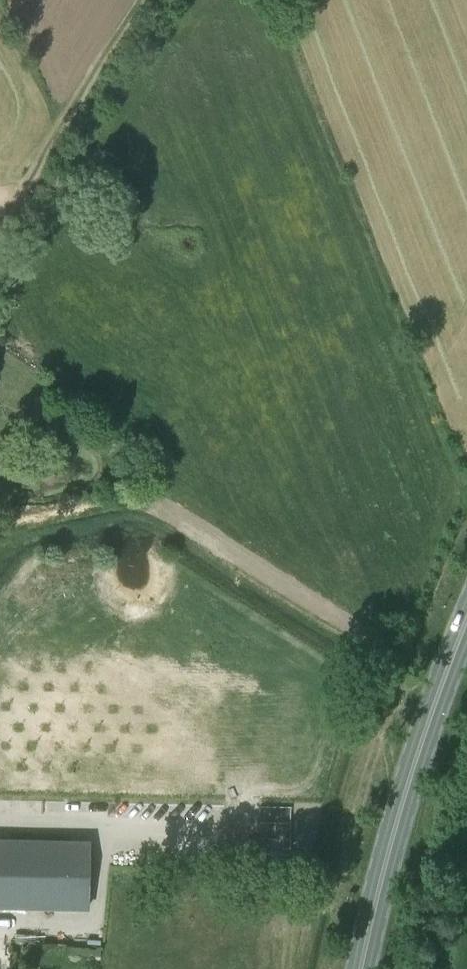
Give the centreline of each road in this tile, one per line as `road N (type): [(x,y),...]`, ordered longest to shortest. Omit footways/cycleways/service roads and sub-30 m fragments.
road 1 (primary): [(365,968),(398,827),(466,618)]

